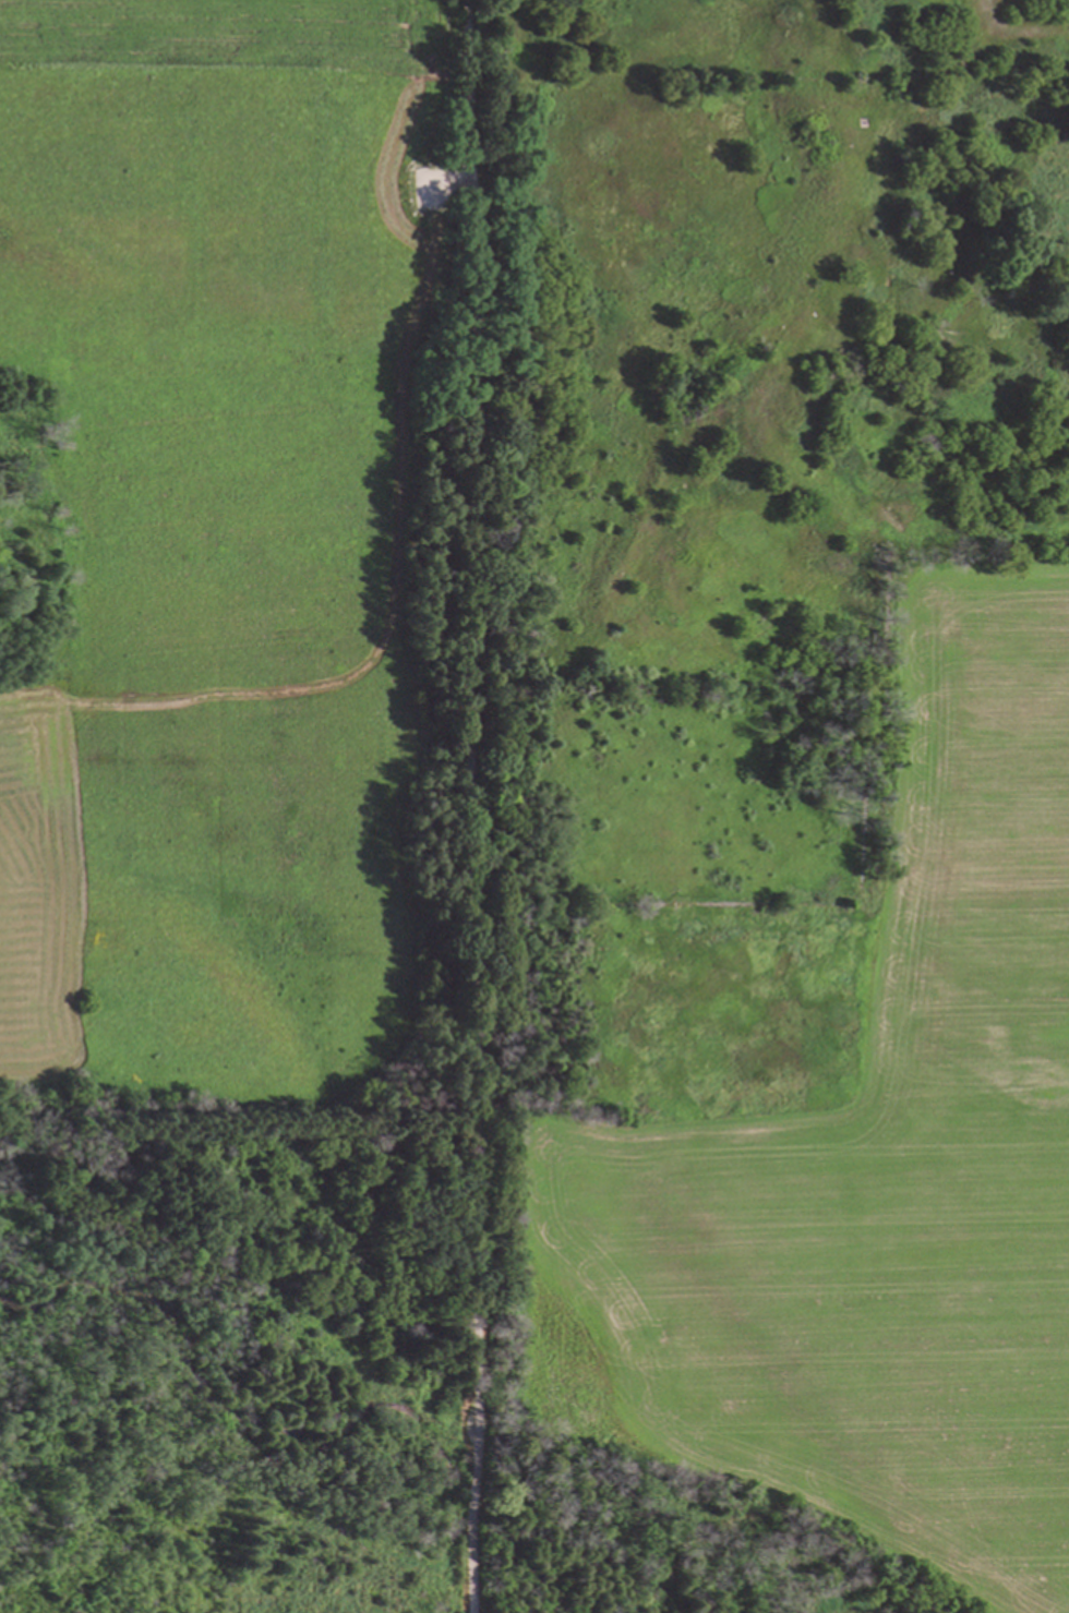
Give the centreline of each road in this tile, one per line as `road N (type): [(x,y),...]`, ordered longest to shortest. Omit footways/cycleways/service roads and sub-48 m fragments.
road 1 (residential): [(472,1612),(480,1454),(469,791),(479,282),(469,0)]

